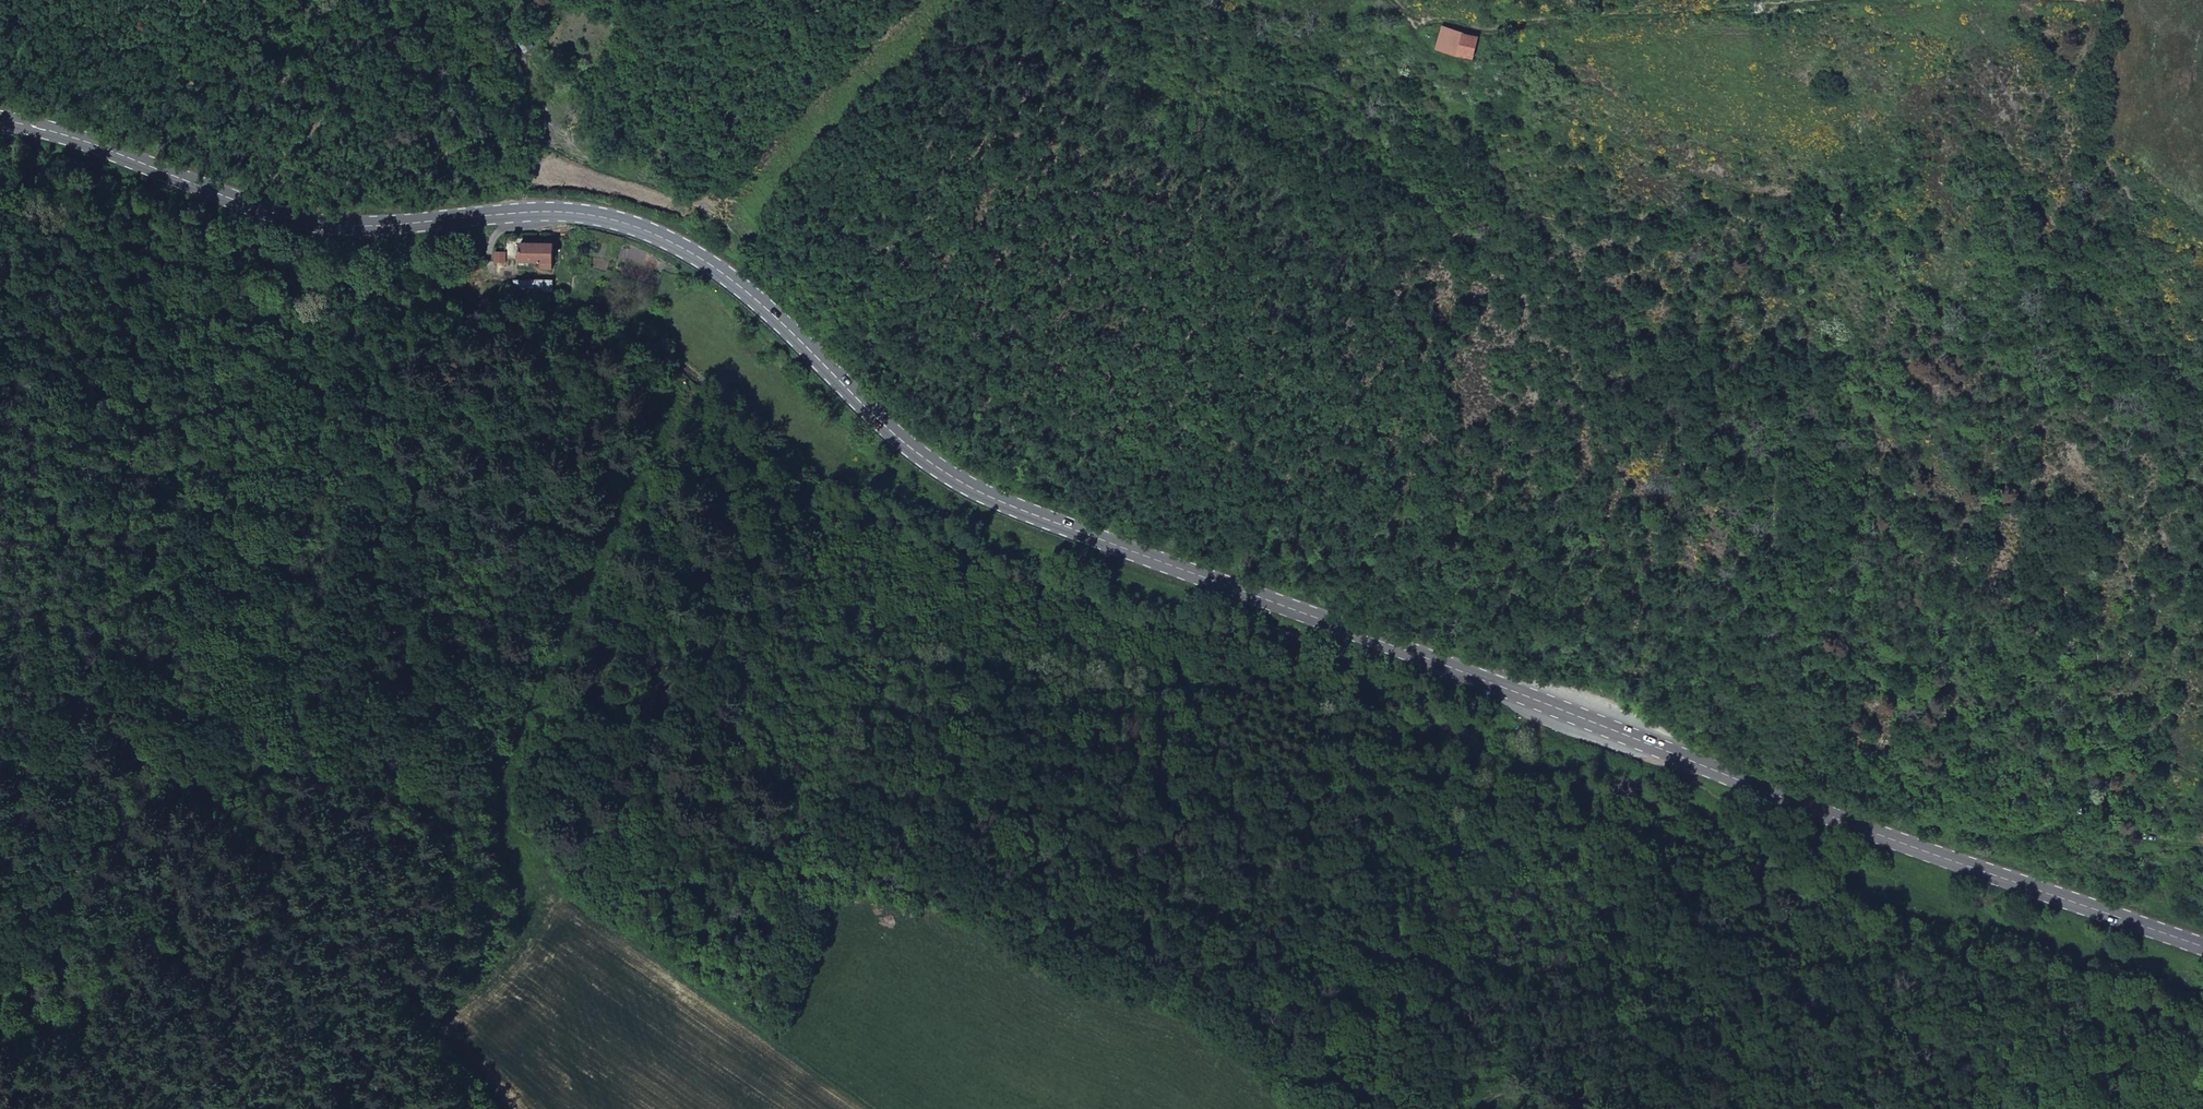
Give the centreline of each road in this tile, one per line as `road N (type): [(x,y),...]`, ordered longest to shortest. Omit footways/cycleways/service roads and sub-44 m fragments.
road 1 (primary): [(0,120),(65,134),(291,219),(384,226),(551,211),(636,227),(721,272),(909,447),(983,494),(1939,856),(2202,947)]
road 2 (track): [(518,213),(526,137),(469,0)]

